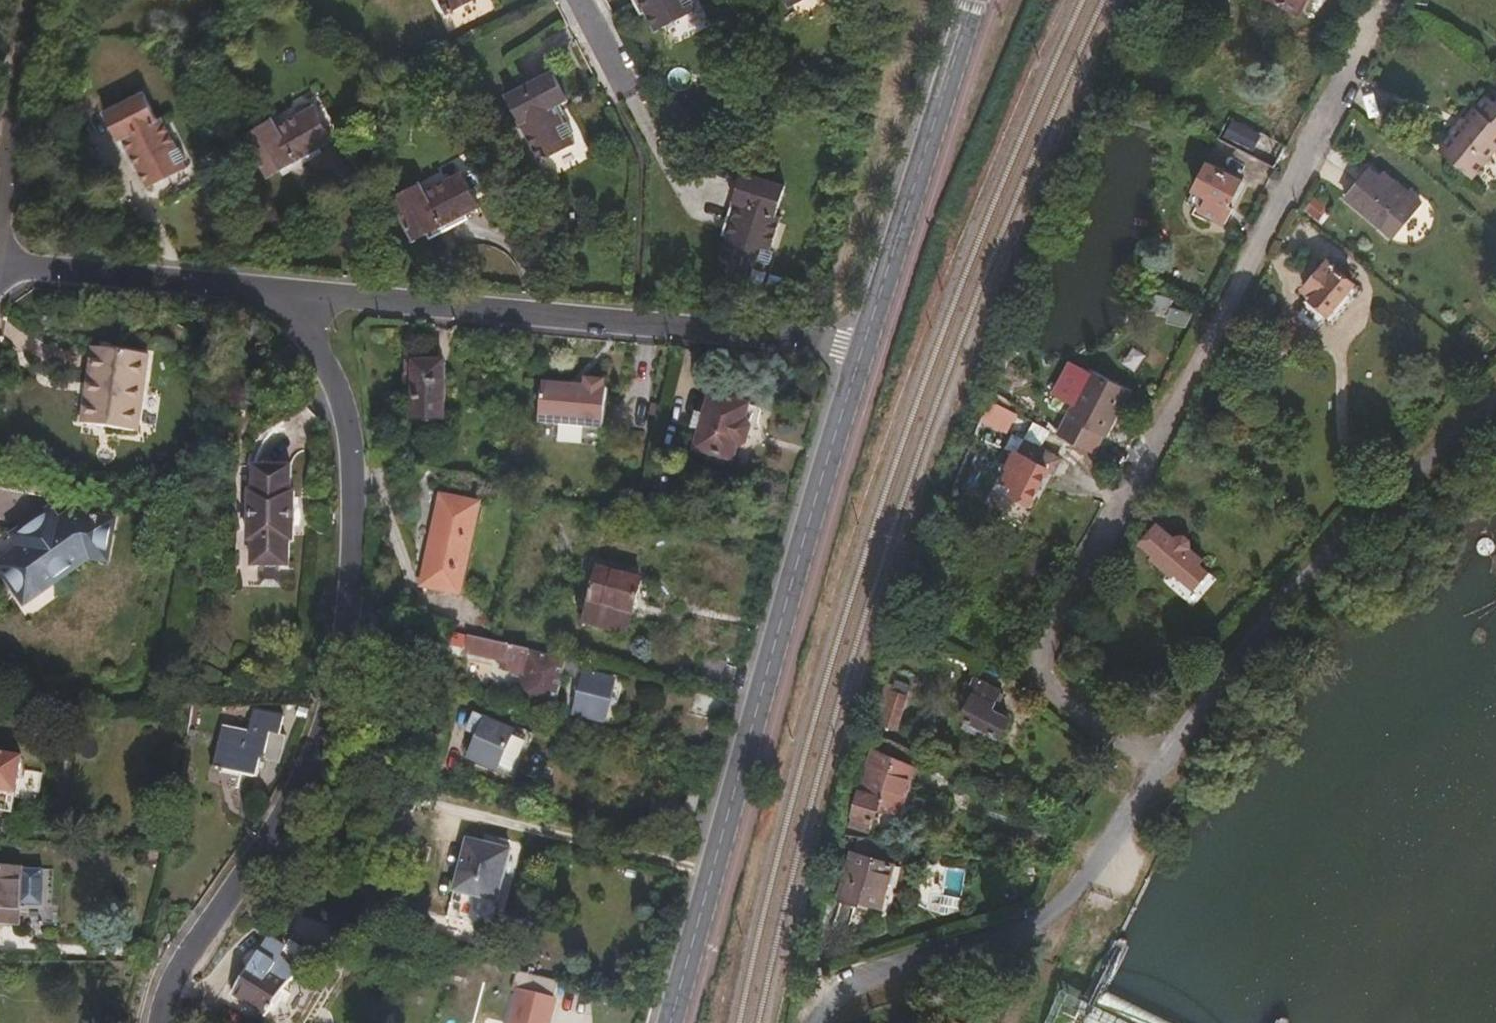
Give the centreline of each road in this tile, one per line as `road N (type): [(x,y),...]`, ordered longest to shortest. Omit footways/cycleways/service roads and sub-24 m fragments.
road 1 (residential): [(1164,760),(1091,724),(1067,686),(1061,631),(1385,0)]
road 2 (residential): [(293,290),(338,376),(355,477),(348,635),(321,733),(286,813),(186,967),(163,1022)]
road 3 (secondary): [(672,1022),(864,345)]
road 4 (residential): [(293,290),(864,345)]
road 5 (residential): [(1495,402),(1345,540),(1164,760)]
road 6 (secondary): [(864,345),(975,0)]
road 7 (residential): [(0,262),(293,290)]
road 8 (residential): [(1164,760),(1098,865),(1048,919)]
road 9 (residential): [(33,0),(0,193)]

